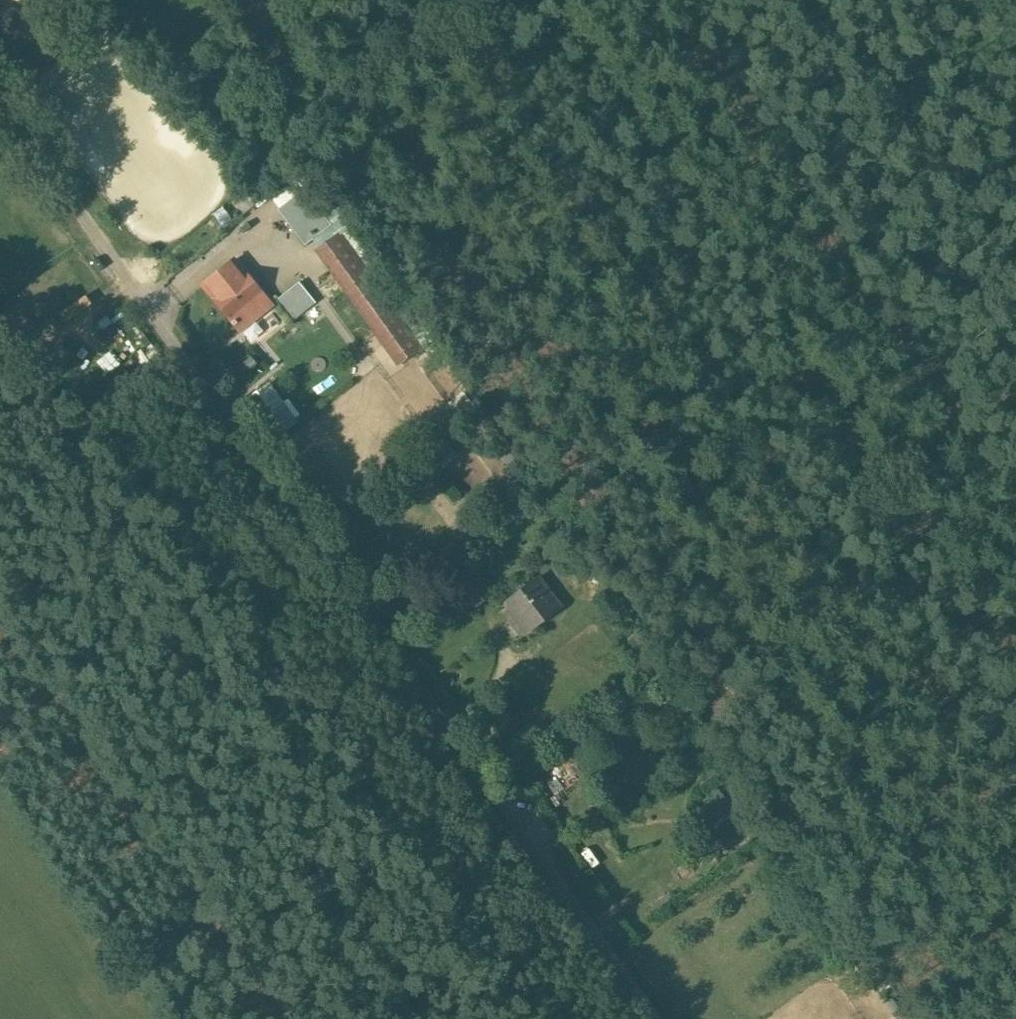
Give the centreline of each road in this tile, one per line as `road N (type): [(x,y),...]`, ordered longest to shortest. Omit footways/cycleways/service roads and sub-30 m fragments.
road 1 (unclassified): [(662,1018),(0,98)]

